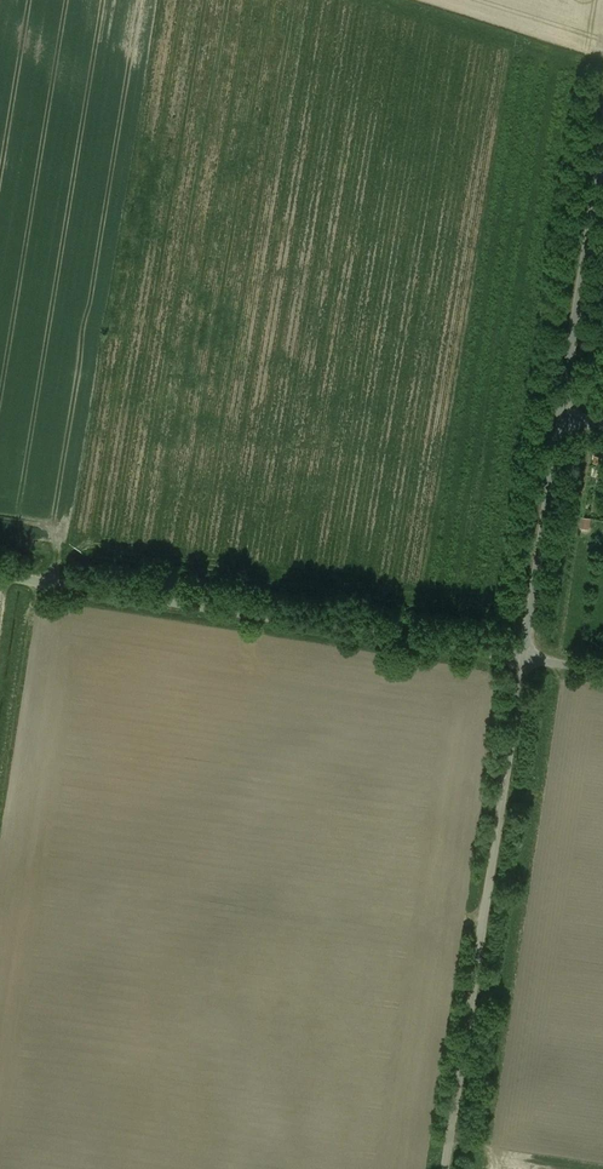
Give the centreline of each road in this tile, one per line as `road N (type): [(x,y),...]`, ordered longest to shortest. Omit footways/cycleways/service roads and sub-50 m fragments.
road 1 (unclassified): [(0,575),(523,657)]
road 2 (unclassified): [(523,657),(445,1168)]
road 3 (unclassified): [(602,156),(523,657)]

